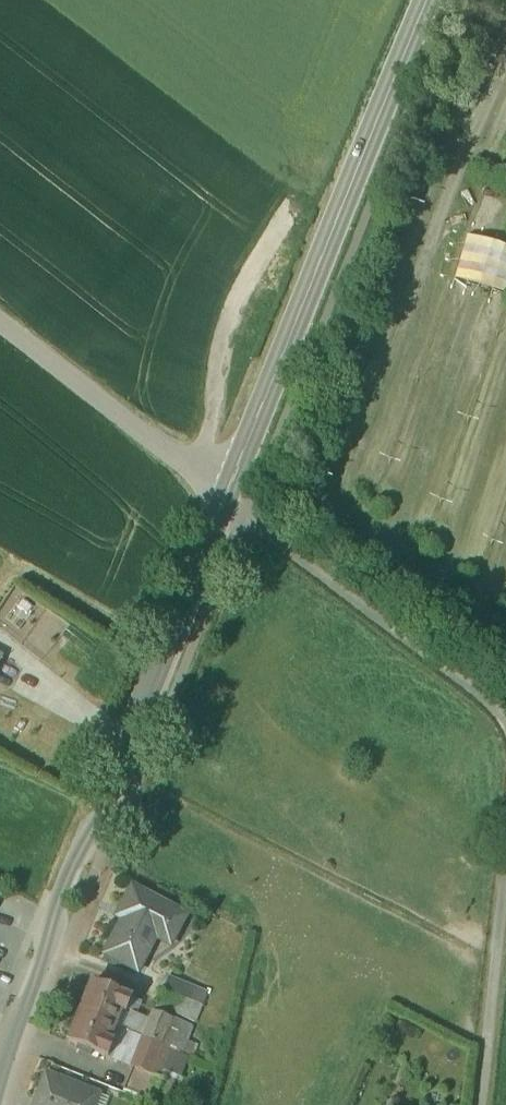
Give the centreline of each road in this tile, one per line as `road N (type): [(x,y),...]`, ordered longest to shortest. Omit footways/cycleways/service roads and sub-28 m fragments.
road 1 (tertiary): [(0,1068),(40,981),(77,859),(115,800),(226,498)]
road 2 (tertiary): [(226,498),(427,0)]
road 3 (unclassified): [(505,725),(245,512)]
road 4 (unclassified): [(0,322),(226,498)]
road 5 (track): [(300,216),(240,327),(220,450),(201,478)]

